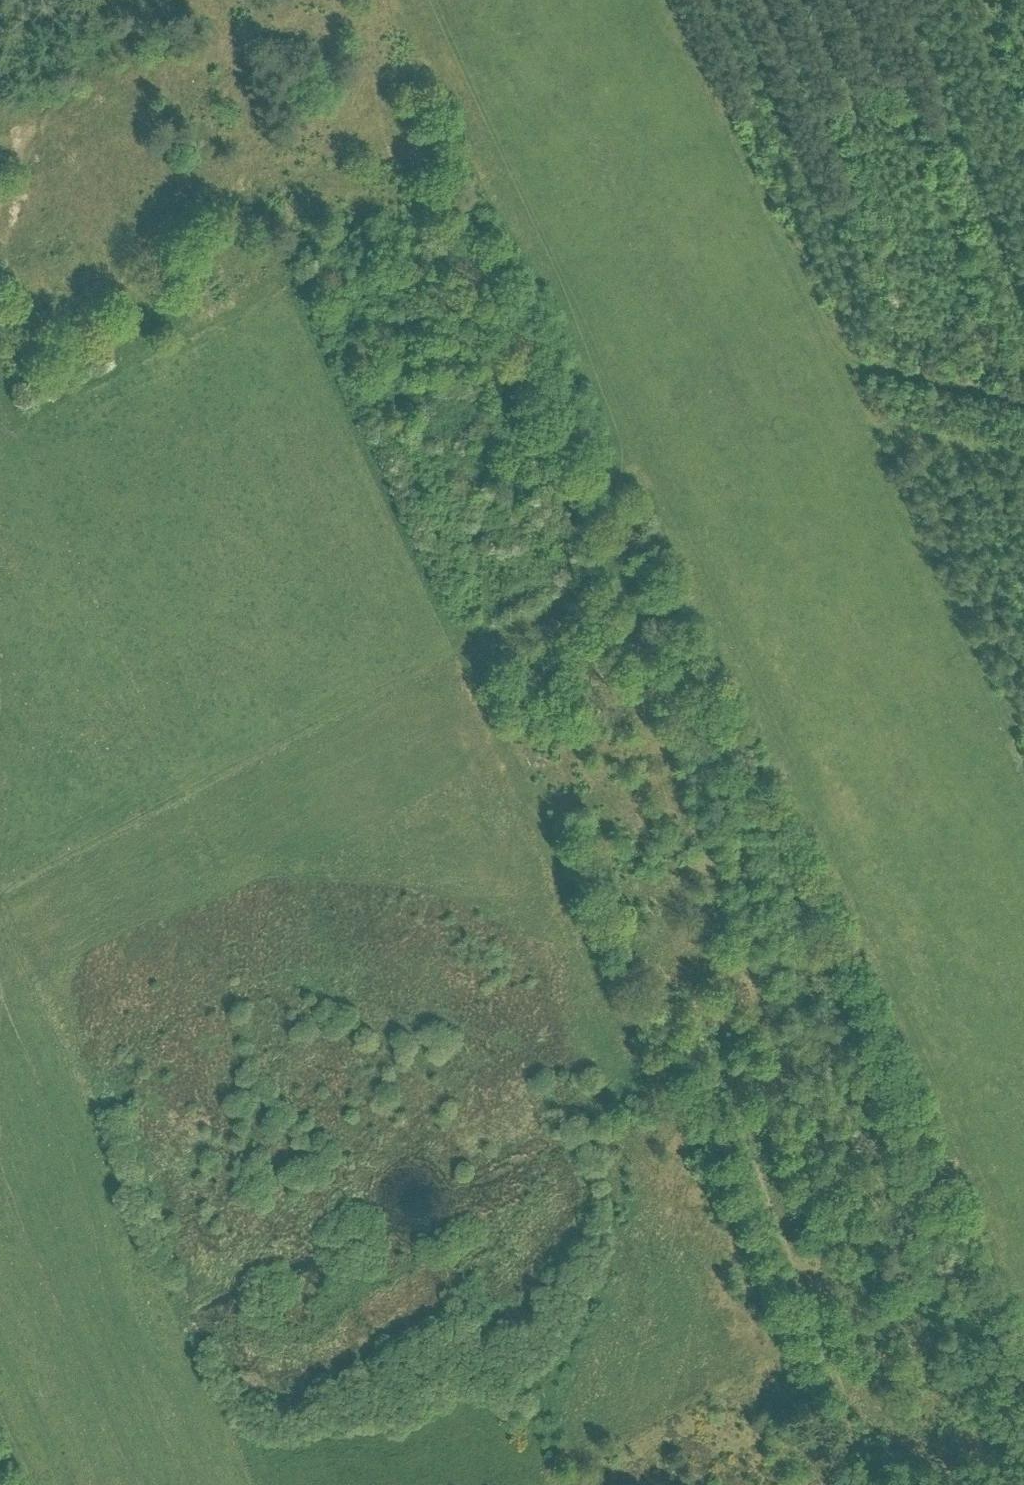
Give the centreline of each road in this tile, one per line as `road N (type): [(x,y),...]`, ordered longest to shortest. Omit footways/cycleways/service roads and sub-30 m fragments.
road 1 (track): [(670,0),(840,354),(858,366),(1023,403)]

